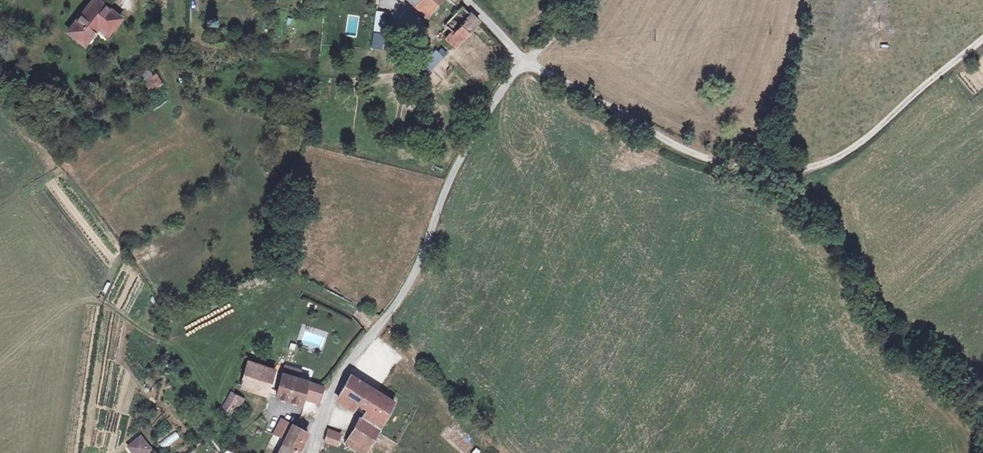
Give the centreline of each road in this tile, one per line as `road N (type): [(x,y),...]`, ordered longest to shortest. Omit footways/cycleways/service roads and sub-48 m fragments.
road 1 (unclassified): [(522,61),(700,155),(799,173),(868,135),(982,38)]
road 2 (unclassified): [(522,61),(438,208),(413,278),(336,384),(313,452)]

